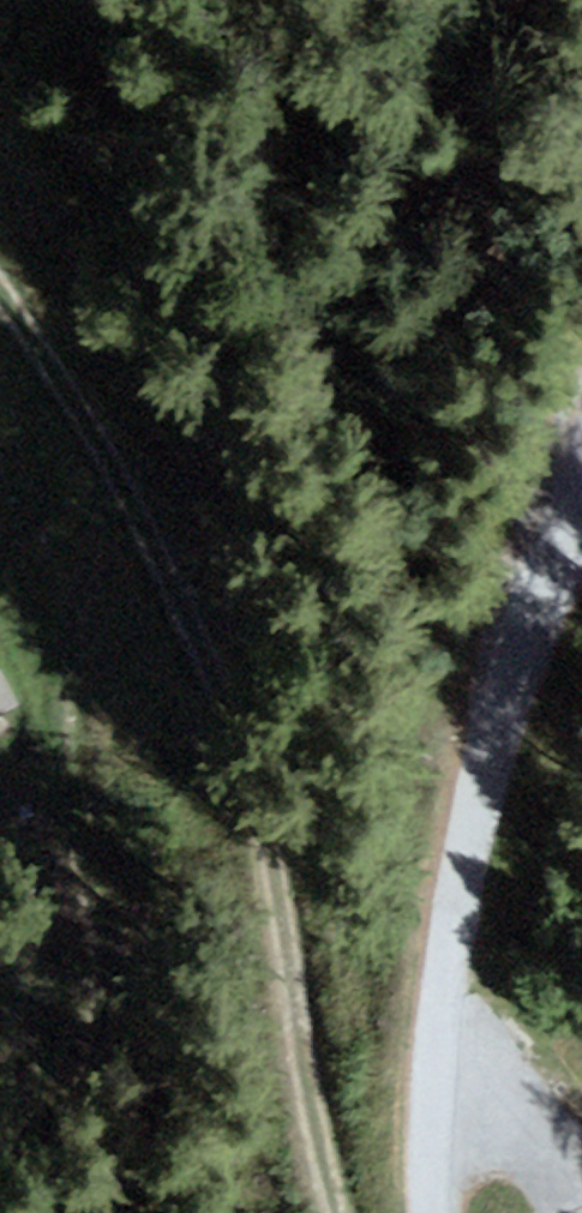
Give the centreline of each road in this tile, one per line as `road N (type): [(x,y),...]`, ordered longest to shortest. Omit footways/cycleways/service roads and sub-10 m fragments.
road 1 (track): [(330,1212),(303,1111),(263,821),(169,572),(0,296)]
road 2 (unclassified): [(581,458),(500,669),(436,1096),(440,1212)]
road 3 (track): [(436,1096),(517,1105),(546,1127),(581,1191)]

